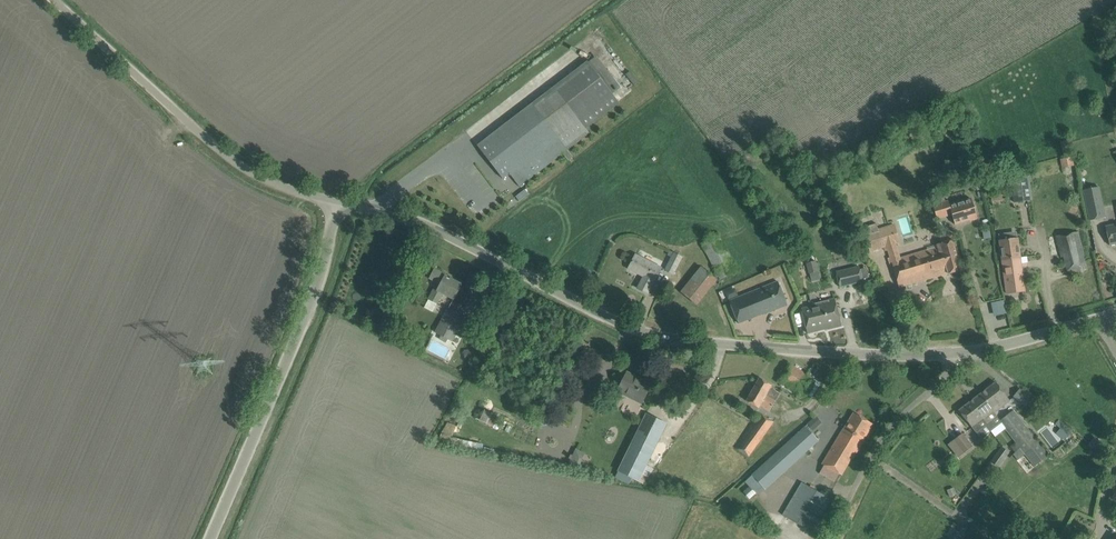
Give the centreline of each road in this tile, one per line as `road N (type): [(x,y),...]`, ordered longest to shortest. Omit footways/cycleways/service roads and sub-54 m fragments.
road 1 (unclassified): [(336,200),(407,217),(627,326),(674,338),(918,356),(1006,345),(1100,318)]
road 2 (unclassified): [(212,538),(309,309),(336,200)]
road 3 (unclassified): [(336,200),(300,193),(225,154),(55,0)]

